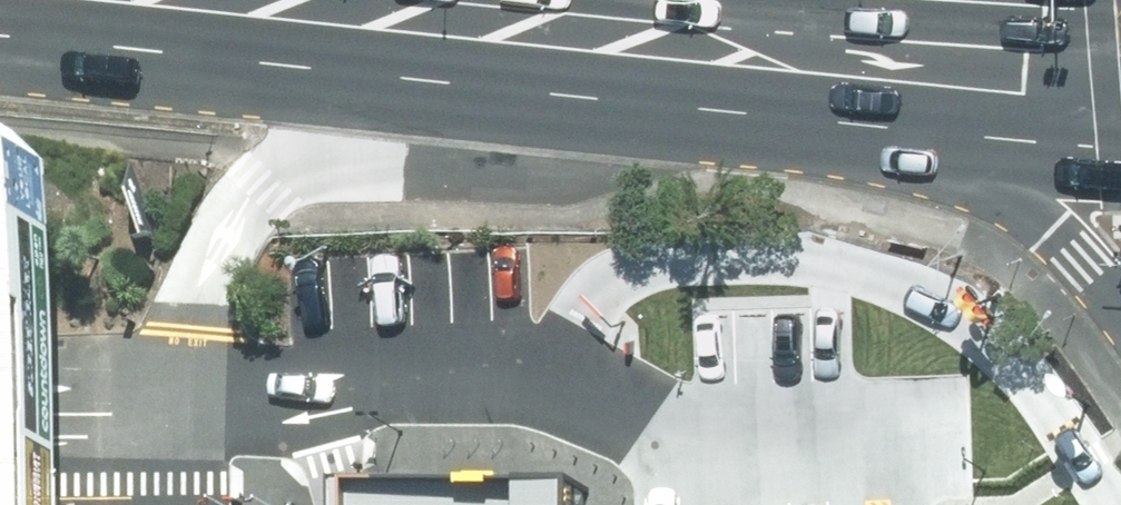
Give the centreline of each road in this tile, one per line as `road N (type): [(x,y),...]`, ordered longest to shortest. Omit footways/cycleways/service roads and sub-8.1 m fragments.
road 1 (secondary): [(197,4),(723,34)]
road 2 (secondary): [(1120,302),(1055,231),(723,34)]
road 3 (secondary): [(723,34),(1120,61)]
road 4 (secondary): [(197,4),(0,14)]

